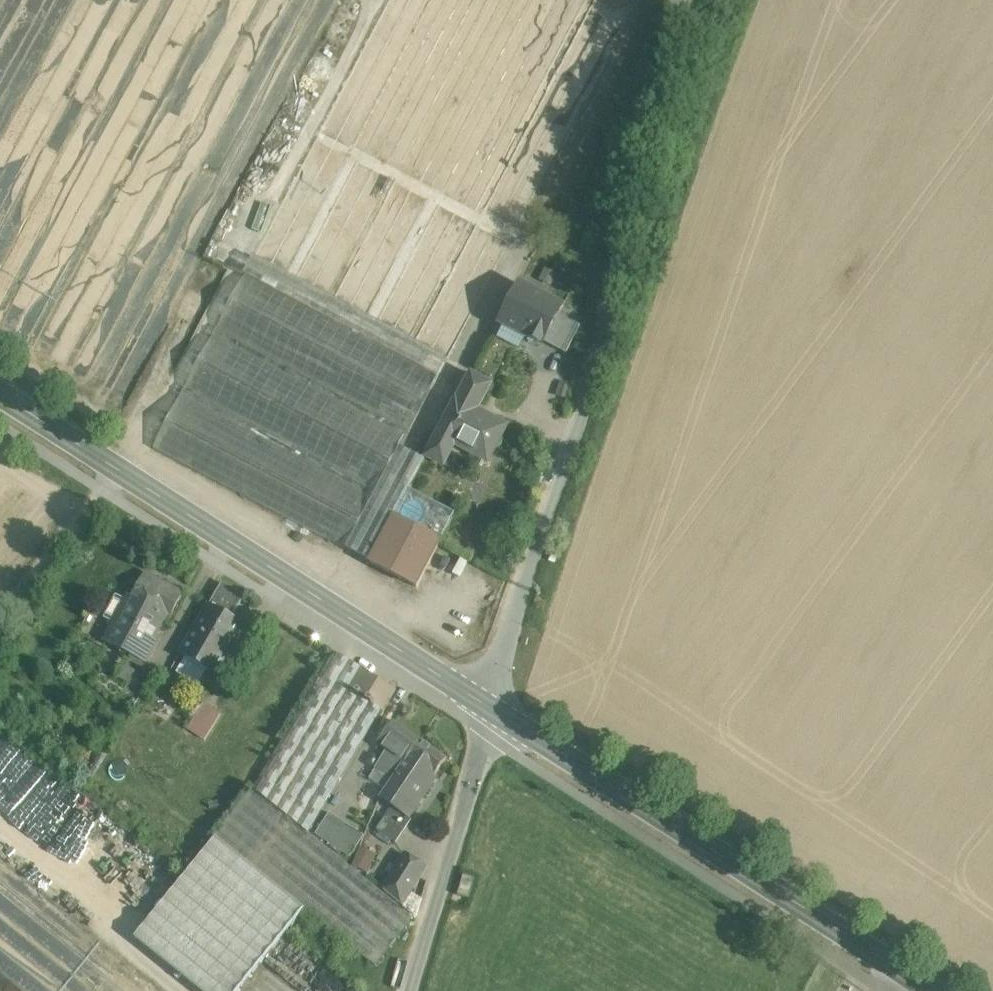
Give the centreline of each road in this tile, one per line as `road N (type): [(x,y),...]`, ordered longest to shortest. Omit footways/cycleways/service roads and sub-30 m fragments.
road 1 (residential): [(678,0),(590,390),(504,639),(492,711)]
road 2 (secondary): [(492,711),(0,395)]
road 3 (secondary): [(932,990),(492,711)]
road 4 (unclassified): [(492,711),(412,990)]

